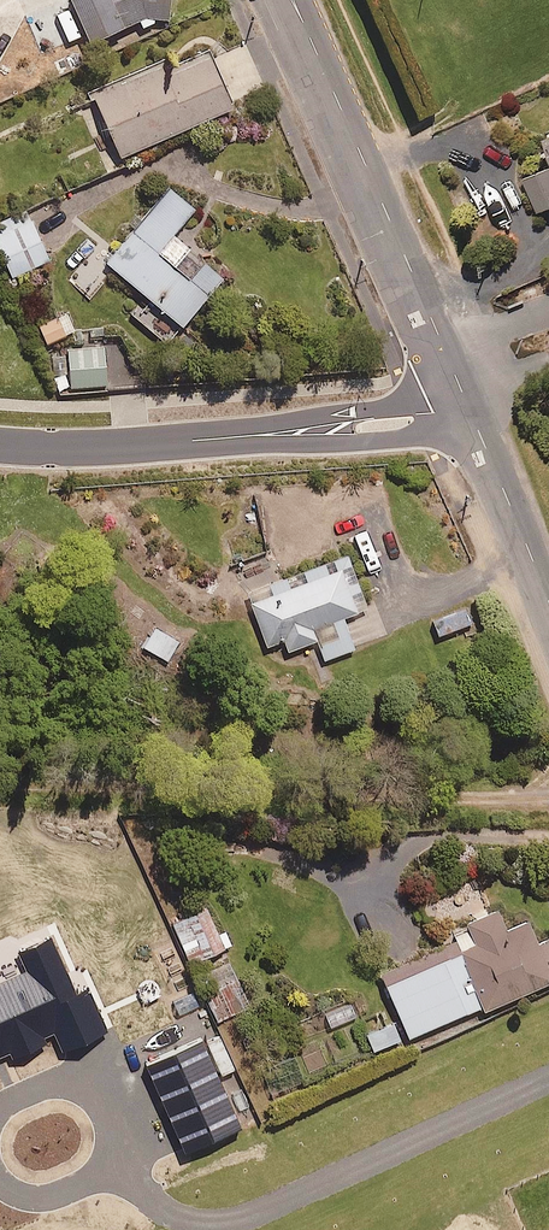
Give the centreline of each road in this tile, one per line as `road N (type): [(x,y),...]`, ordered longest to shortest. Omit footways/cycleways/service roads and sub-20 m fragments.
road 1 (residential): [(468,407),(437,419),(69,451),(0,446)]
road 2 (residential): [(289,0),(442,342)]
road 3 (residential): [(468,407),(548,608)]

